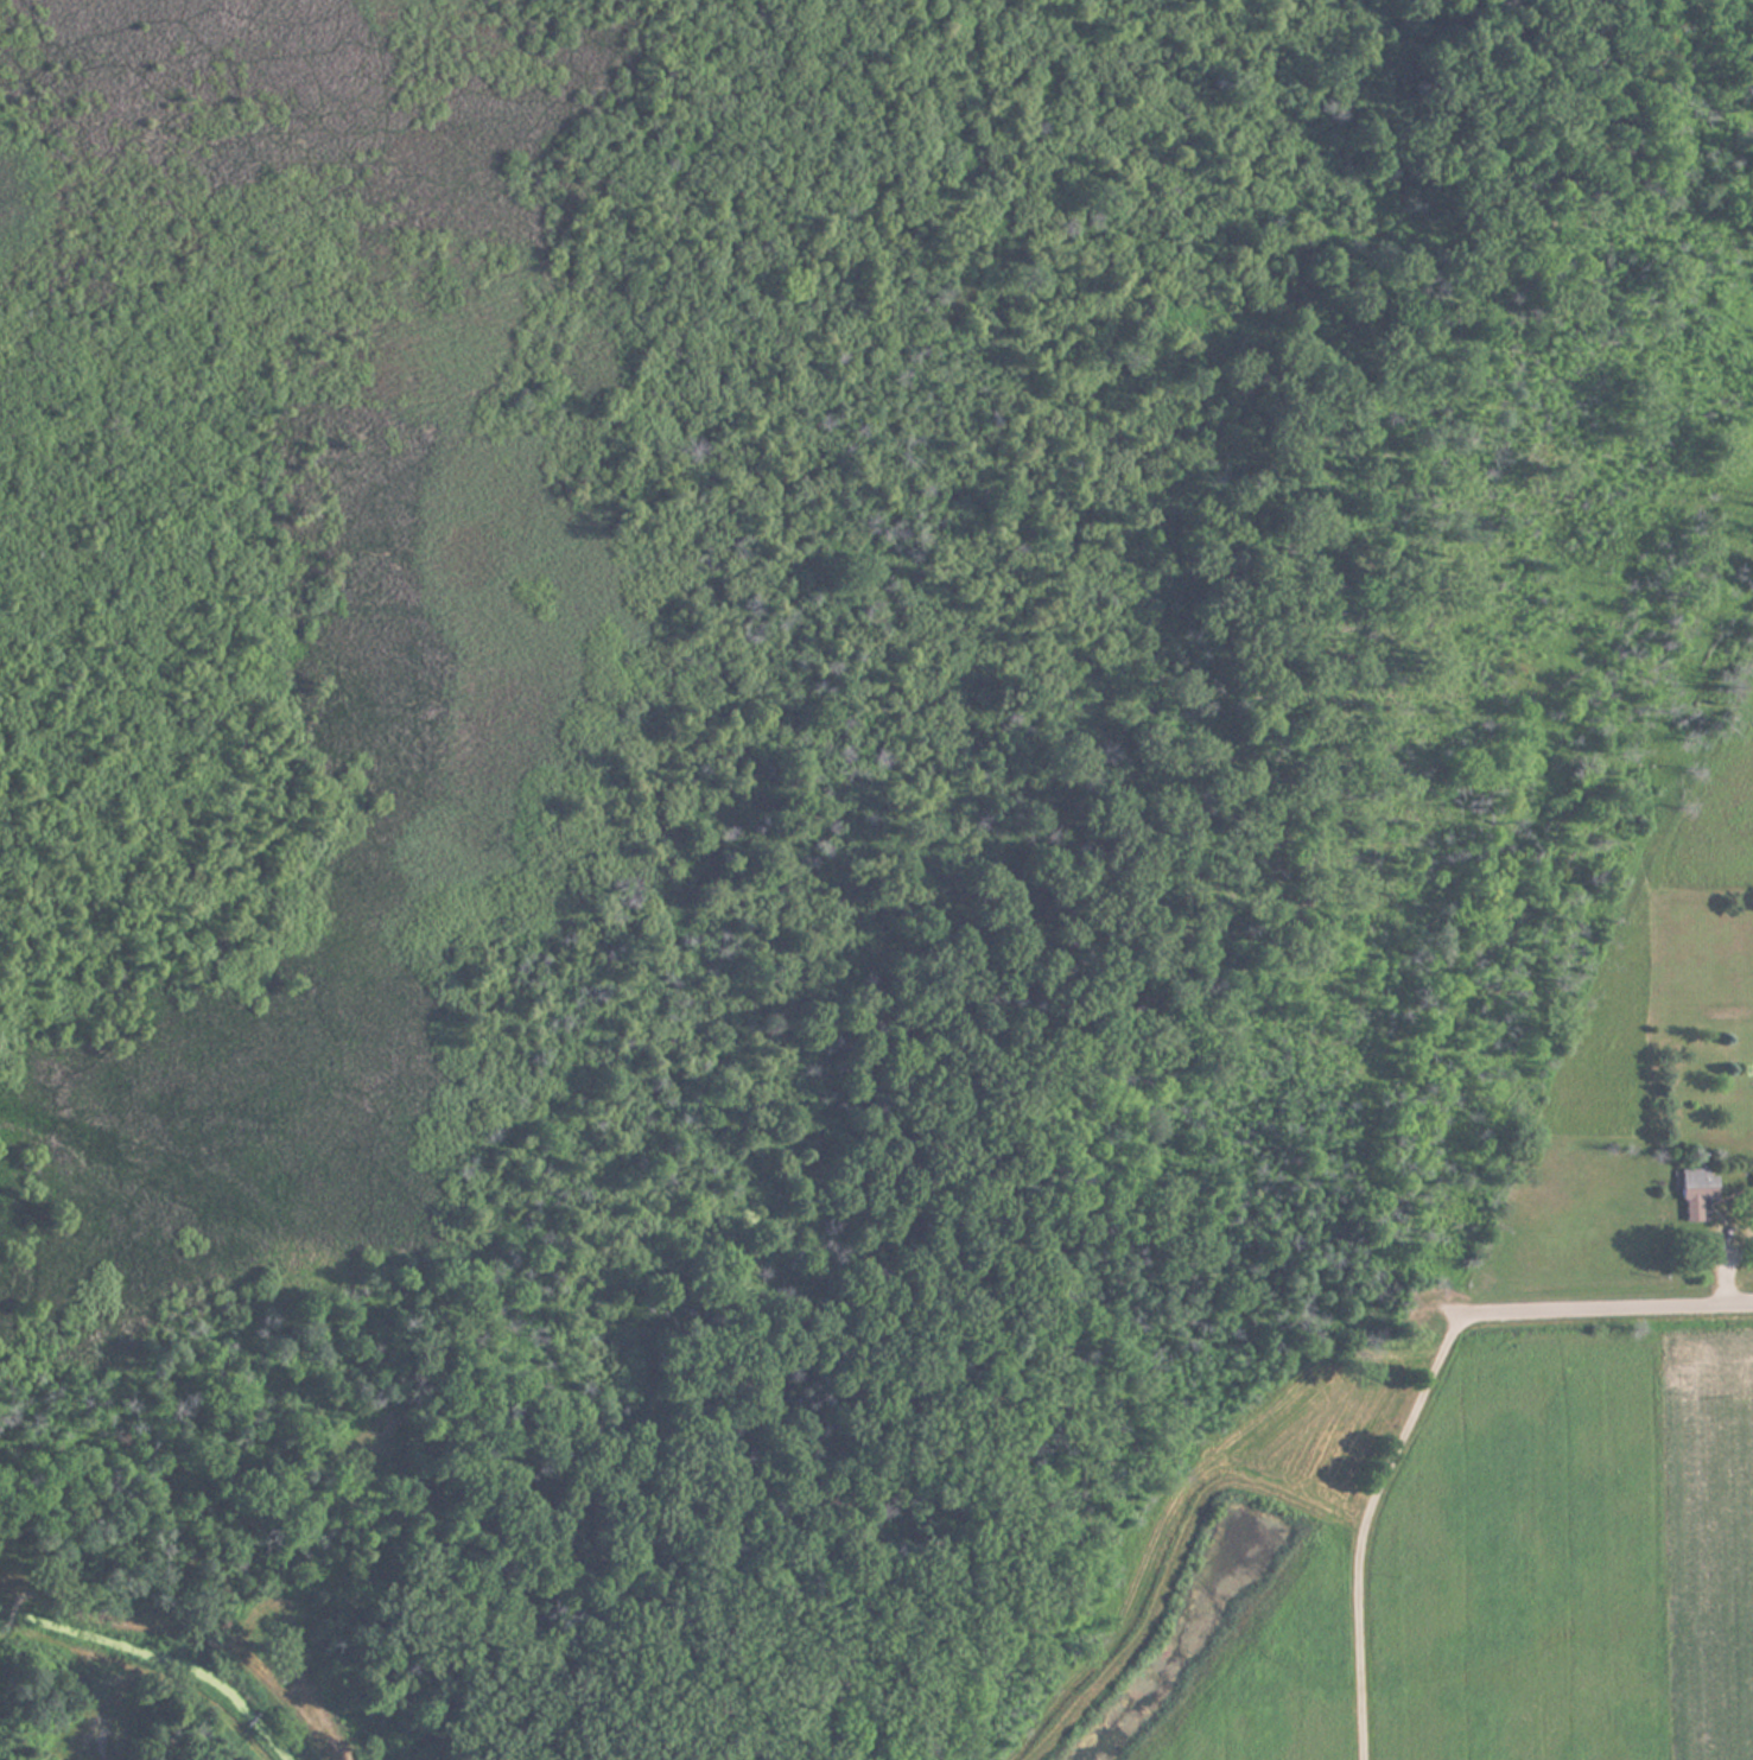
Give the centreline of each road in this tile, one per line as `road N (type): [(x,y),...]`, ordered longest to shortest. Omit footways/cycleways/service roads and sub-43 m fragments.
road 1 (residential): [(1752,1307),(1423,1310)]

